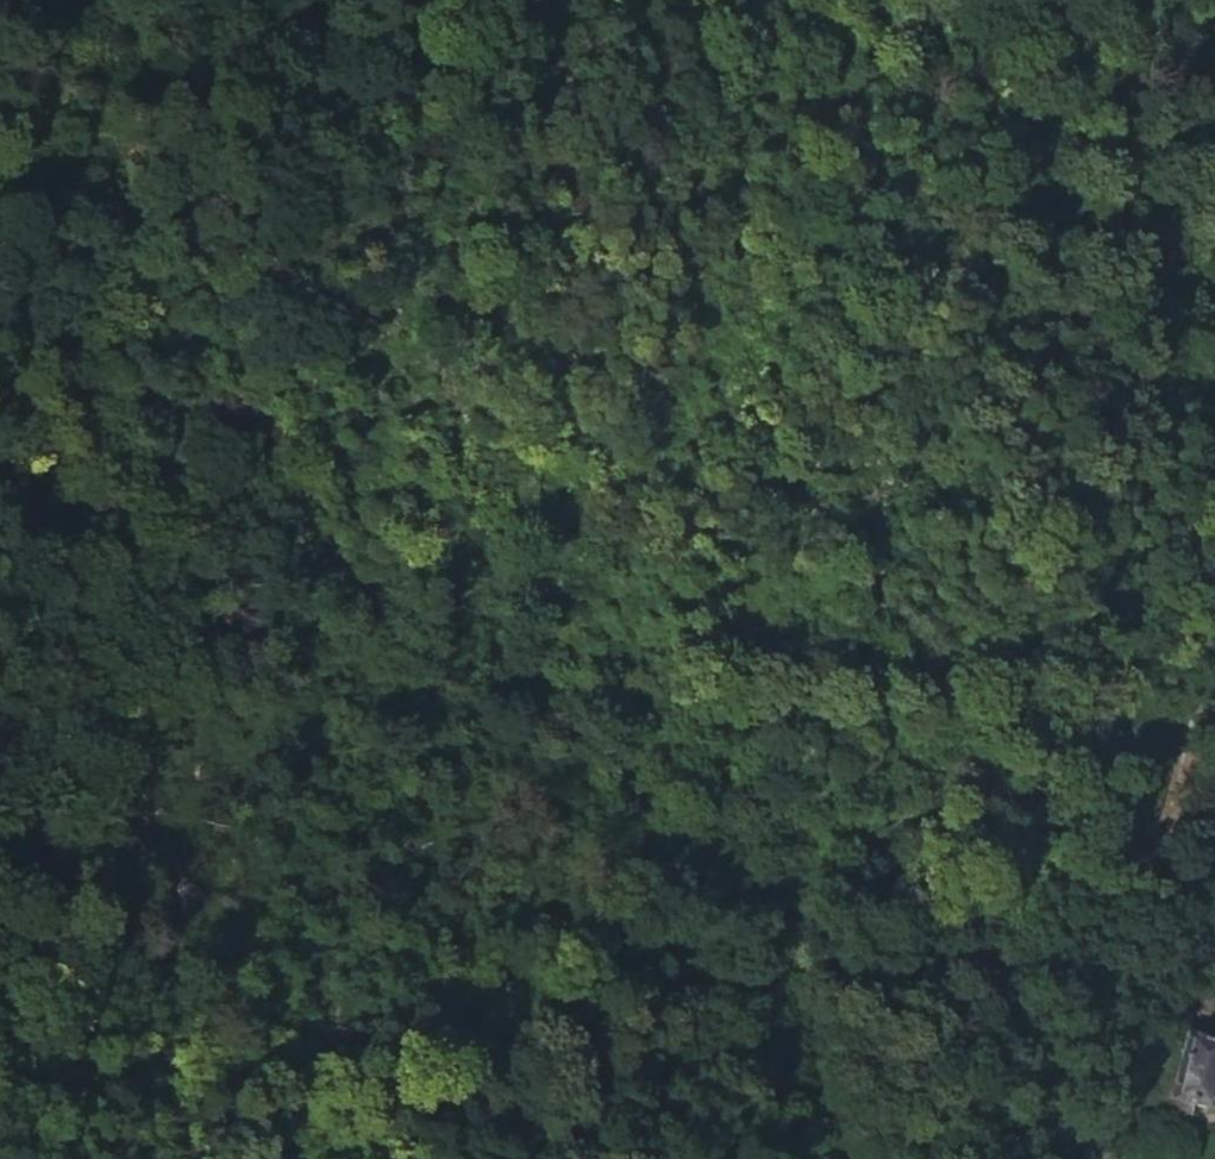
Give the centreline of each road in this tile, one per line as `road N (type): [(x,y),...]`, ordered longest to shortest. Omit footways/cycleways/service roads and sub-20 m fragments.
road 1 (track): [(1214,552),(1181,740),(1133,920),(1091,1158)]

